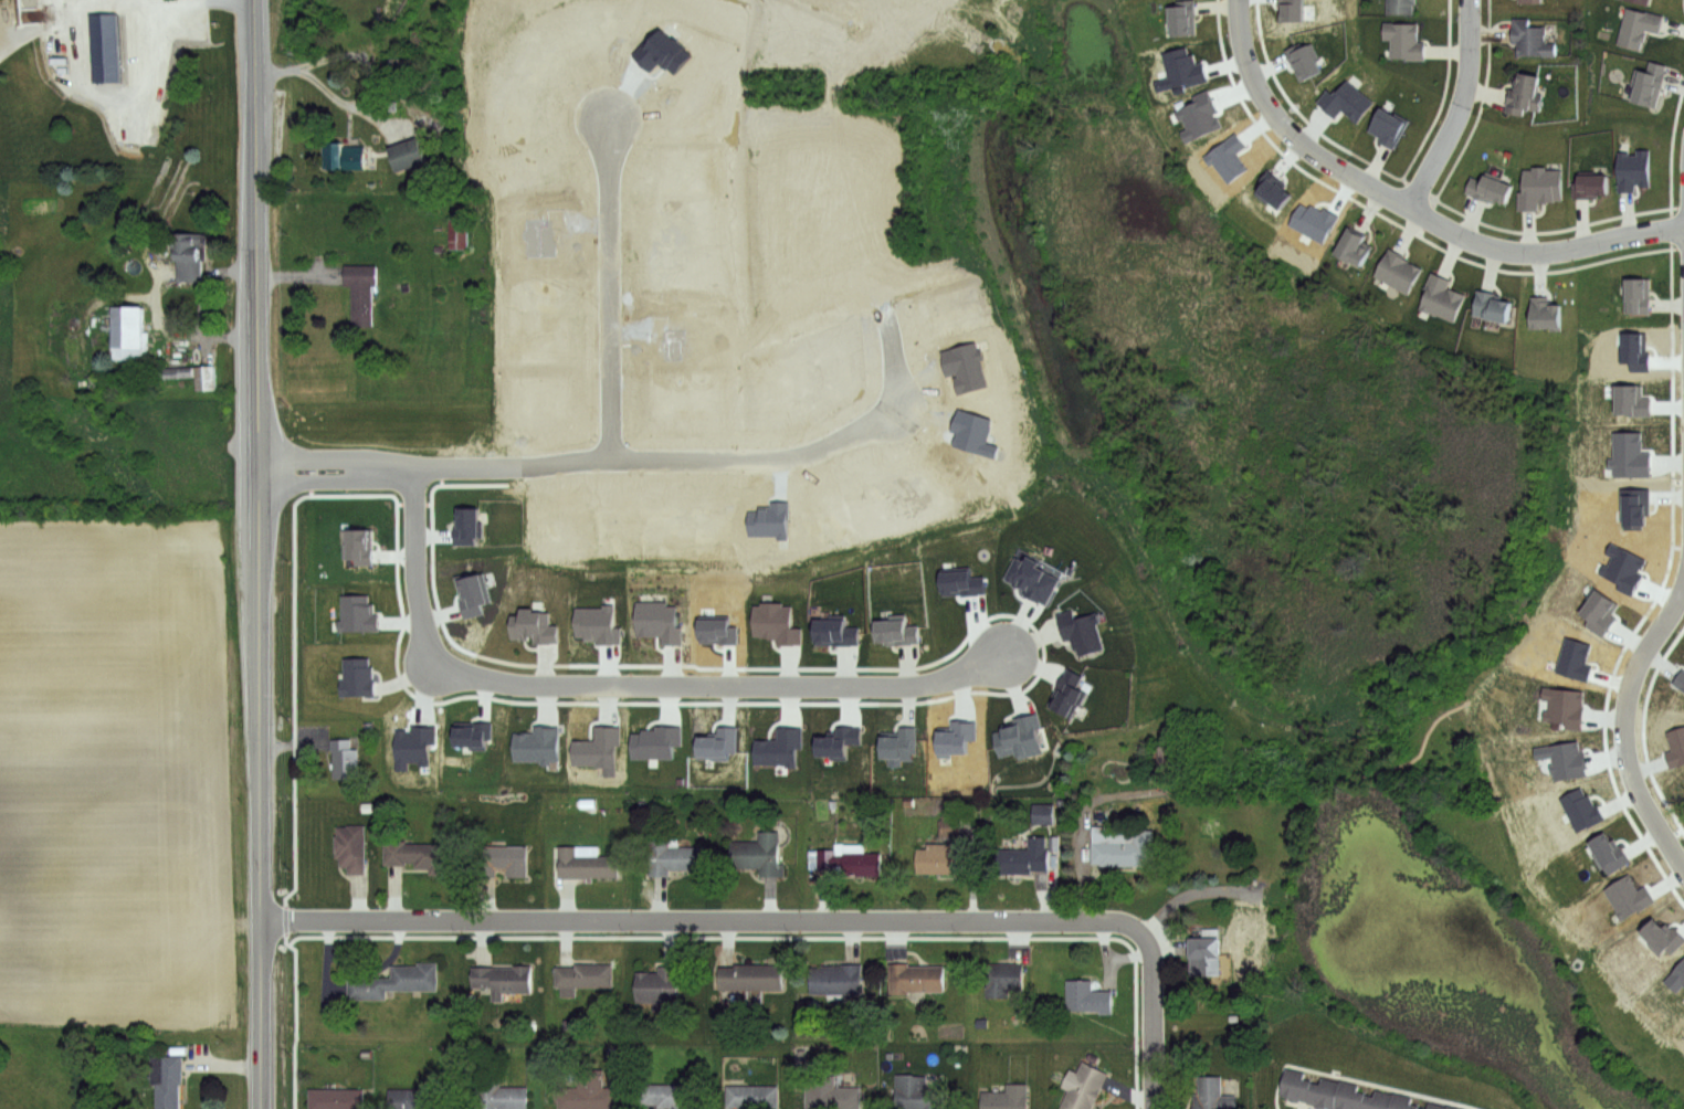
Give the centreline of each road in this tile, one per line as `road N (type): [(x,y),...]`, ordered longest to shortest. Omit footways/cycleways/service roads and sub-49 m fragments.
road 1 (secondary): [(262,1108),(255,0)]
road 2 (residential): [(1136,932),(1082,921),(264,918)]
road 3 (residential): [(412,466),(419,613),(434,652),(459,669),(515,680),(888,684),(937,678),(1013,652)]
road 4 (residential): [(260,466),(791,458),(856,435),(894,408),(893,317)]
road 5 (residential): [(1238,0),(1254,77),(1295,137),(1433,223),(1516,250),(1578,246),(1683,223)]
road 6 (residential): [(610,457),(608,119)]
road 7 (residential): [(1683,583),(1633,662),(1621,715),(1632,786),(1683,870)]
road 8 (residential): [(1468,0),(1466,86),(1410,209)]
road 9 (residential): [(1155,1108),(1156,969),(1136,932)]

